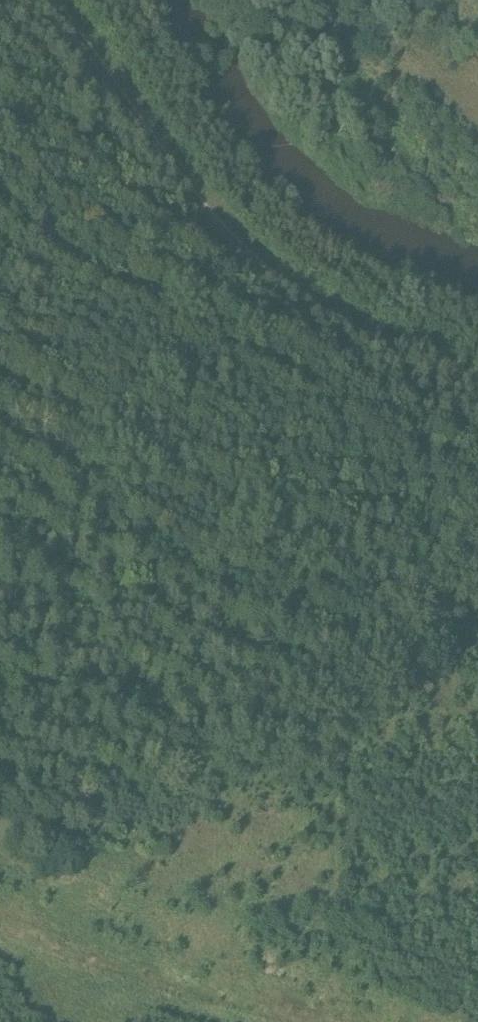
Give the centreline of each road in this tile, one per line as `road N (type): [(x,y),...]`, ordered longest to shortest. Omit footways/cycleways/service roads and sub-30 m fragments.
road 1 (track): [(53,0),(193,190),(269,268),(319,304),(477,383)]

